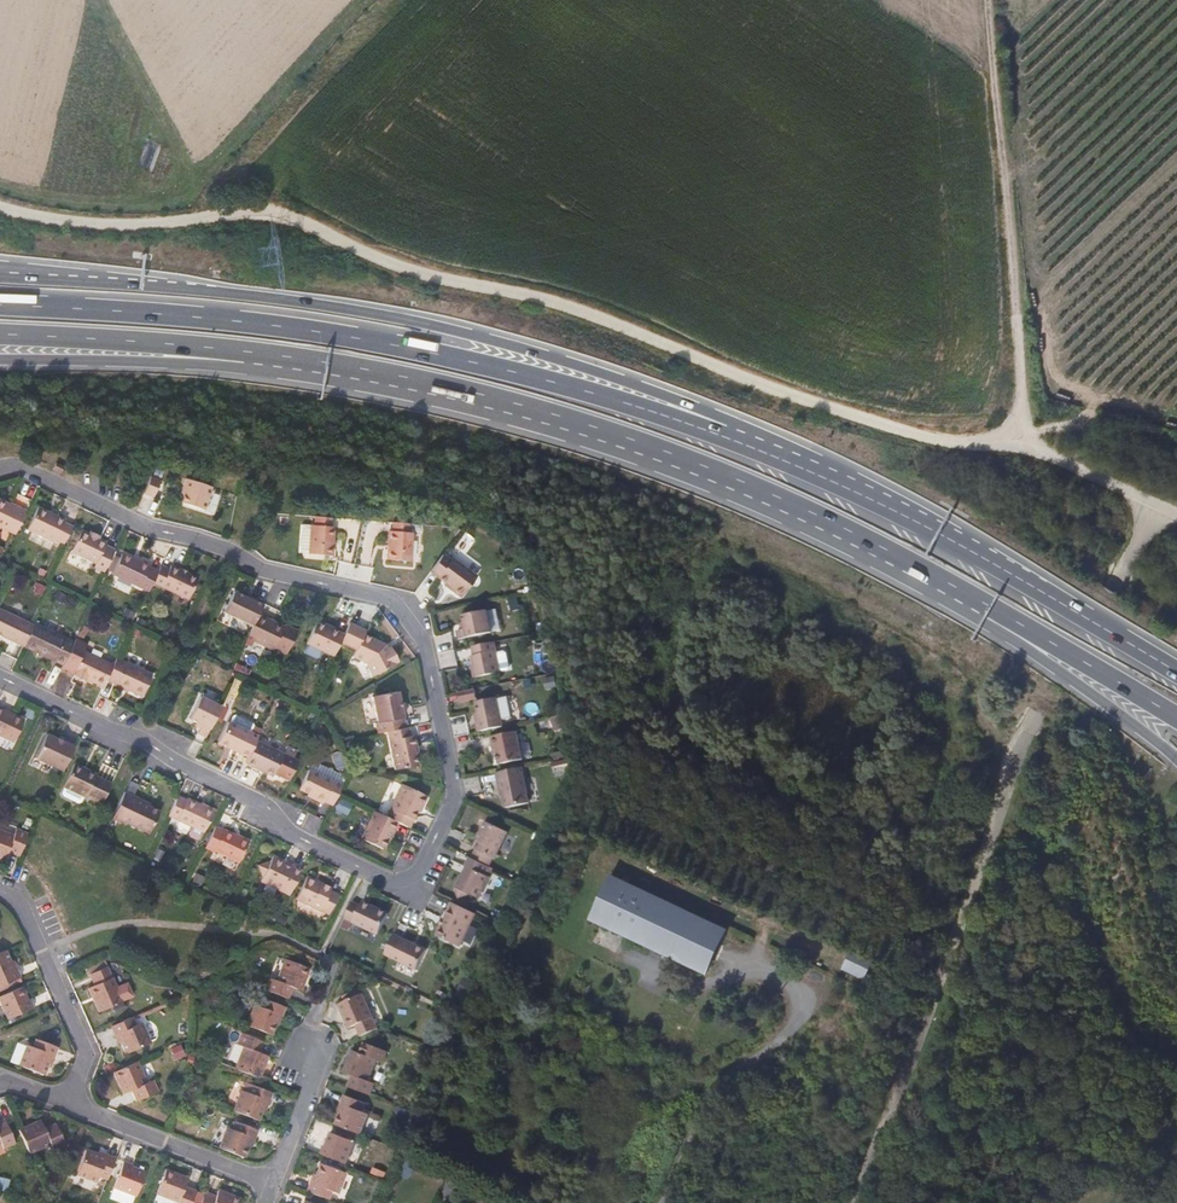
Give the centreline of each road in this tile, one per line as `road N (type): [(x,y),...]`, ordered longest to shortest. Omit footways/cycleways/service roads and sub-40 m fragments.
road 1 (track): [(0,207),(104,223),(279,211),(392,264),(570,306),(821,405),(927,436),(1018,440),(1176,516)]
road 2 (residential): [(0,677),(143,738),(265,804),(294,835),(393,880),(421,868),(452,798),(421,642),(386,595),(251,567),(234,546),(147,524),(11,463)]
road 3 (trunk): [(273,363),(444,390),(665,453),(985,608)]
road 4 (trunk): [(732,432),(716,412),(421,323),(188,287),(1,271)]
road 5 (trunk): [(732,432),(332,332),(178,312),(0,302)]
road 6 (trunk): [(1176,670),(990,560),(732,432)]
road 7 (track): [(983,0),(1018,440)]
road 8 (track): [(184,218),(387,0)]
road 9 (trunk): [(0,334),(156,340),(273,363)]
road 10 (trunk): [(0,358),(273,363)]
road 11 (trunk): [(985,608),(1015,642),(1176,762)]
road 12 (residential): [(0,889),(24,913),(83,1055),(69,1104)]
road 13 (trunk): [(985,608),(1176,718)]
road 14 (residential): [(69,1104),(274,1182)]
road 15 (residential): [(274,1182),(312,1077),(300,1039)]

